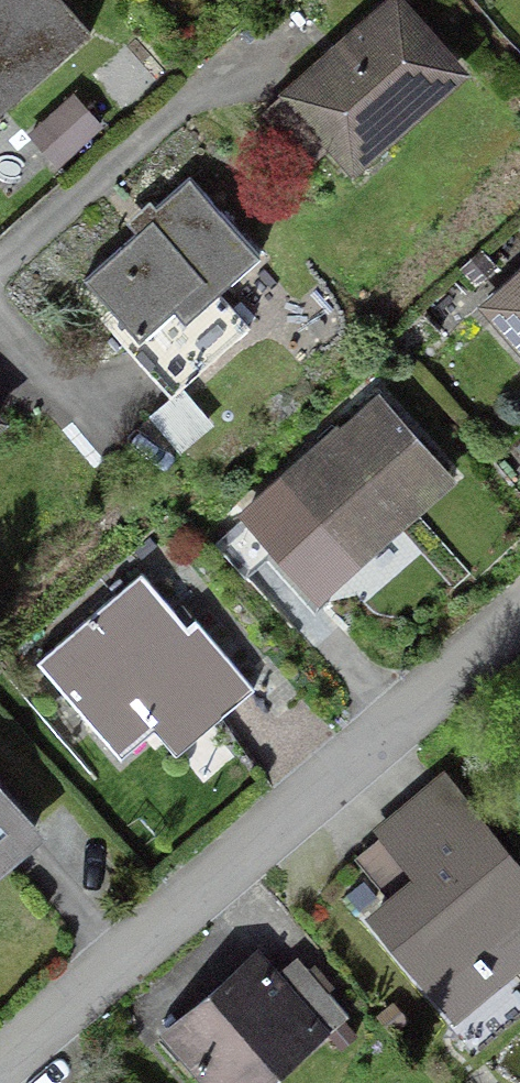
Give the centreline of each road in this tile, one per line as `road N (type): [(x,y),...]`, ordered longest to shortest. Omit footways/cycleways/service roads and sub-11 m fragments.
road 1 (residential): [(519,615),(0,1061)]
road 2 (residential): [(245,55),(0,265)]
road 3 (residential): [(0,324),(103,446)]

